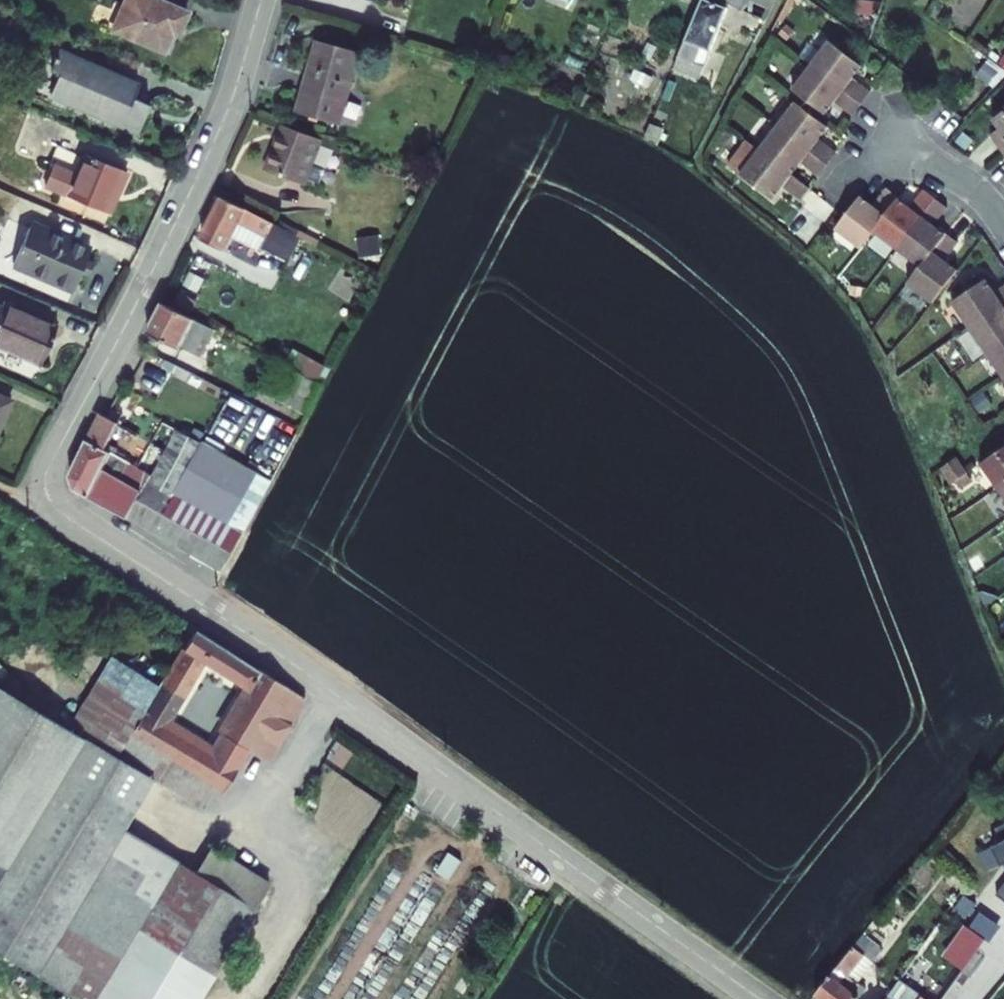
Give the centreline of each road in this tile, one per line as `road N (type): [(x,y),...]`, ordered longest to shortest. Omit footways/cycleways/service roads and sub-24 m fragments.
road 1 (residential): [(261,0),(204,165),(47,469),(49,496),(71,521),(306,673),(760,998)]

